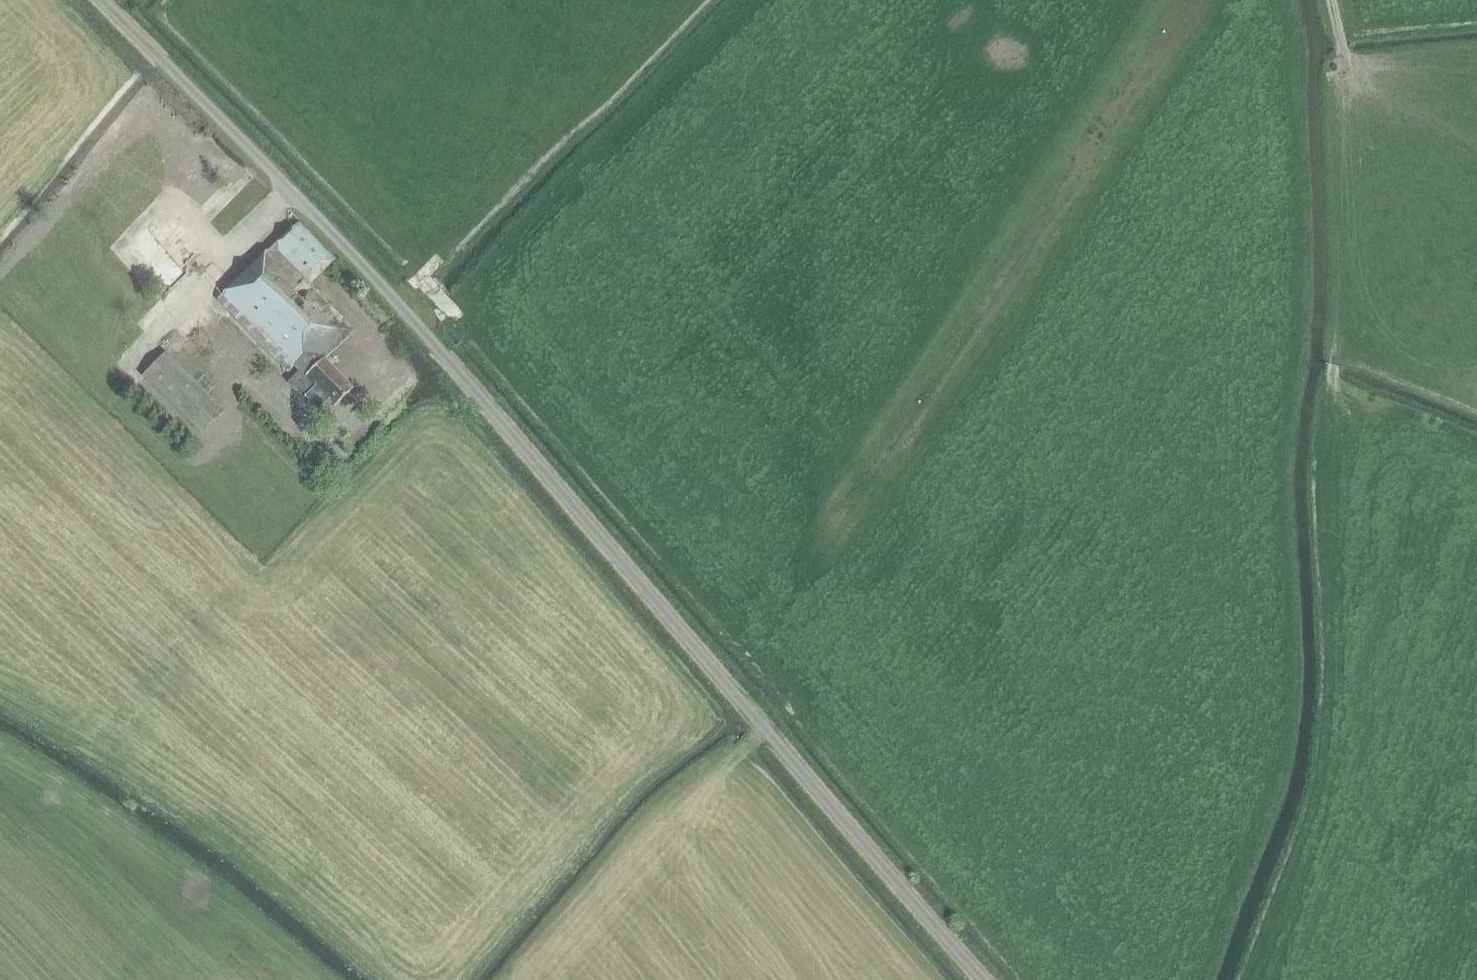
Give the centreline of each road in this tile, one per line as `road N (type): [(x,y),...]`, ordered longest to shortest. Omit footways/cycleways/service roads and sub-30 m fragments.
road 1 (unclassified): [(985,979),(447,357),(103,0)]

